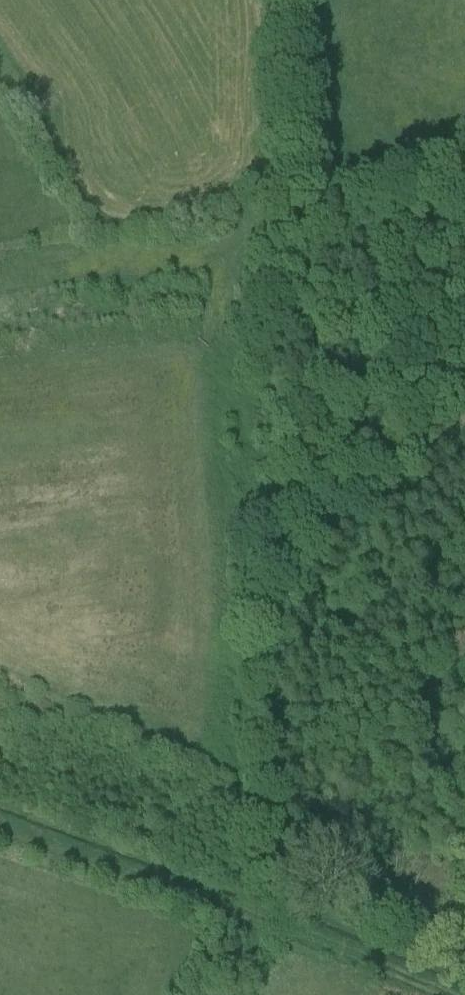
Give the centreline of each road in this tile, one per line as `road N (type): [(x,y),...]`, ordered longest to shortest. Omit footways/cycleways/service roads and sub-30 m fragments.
road 1 (track): [(230,994),(279,916),(287,858),(285,0)]
road 2 (track): [(286,594),(464,428)]

